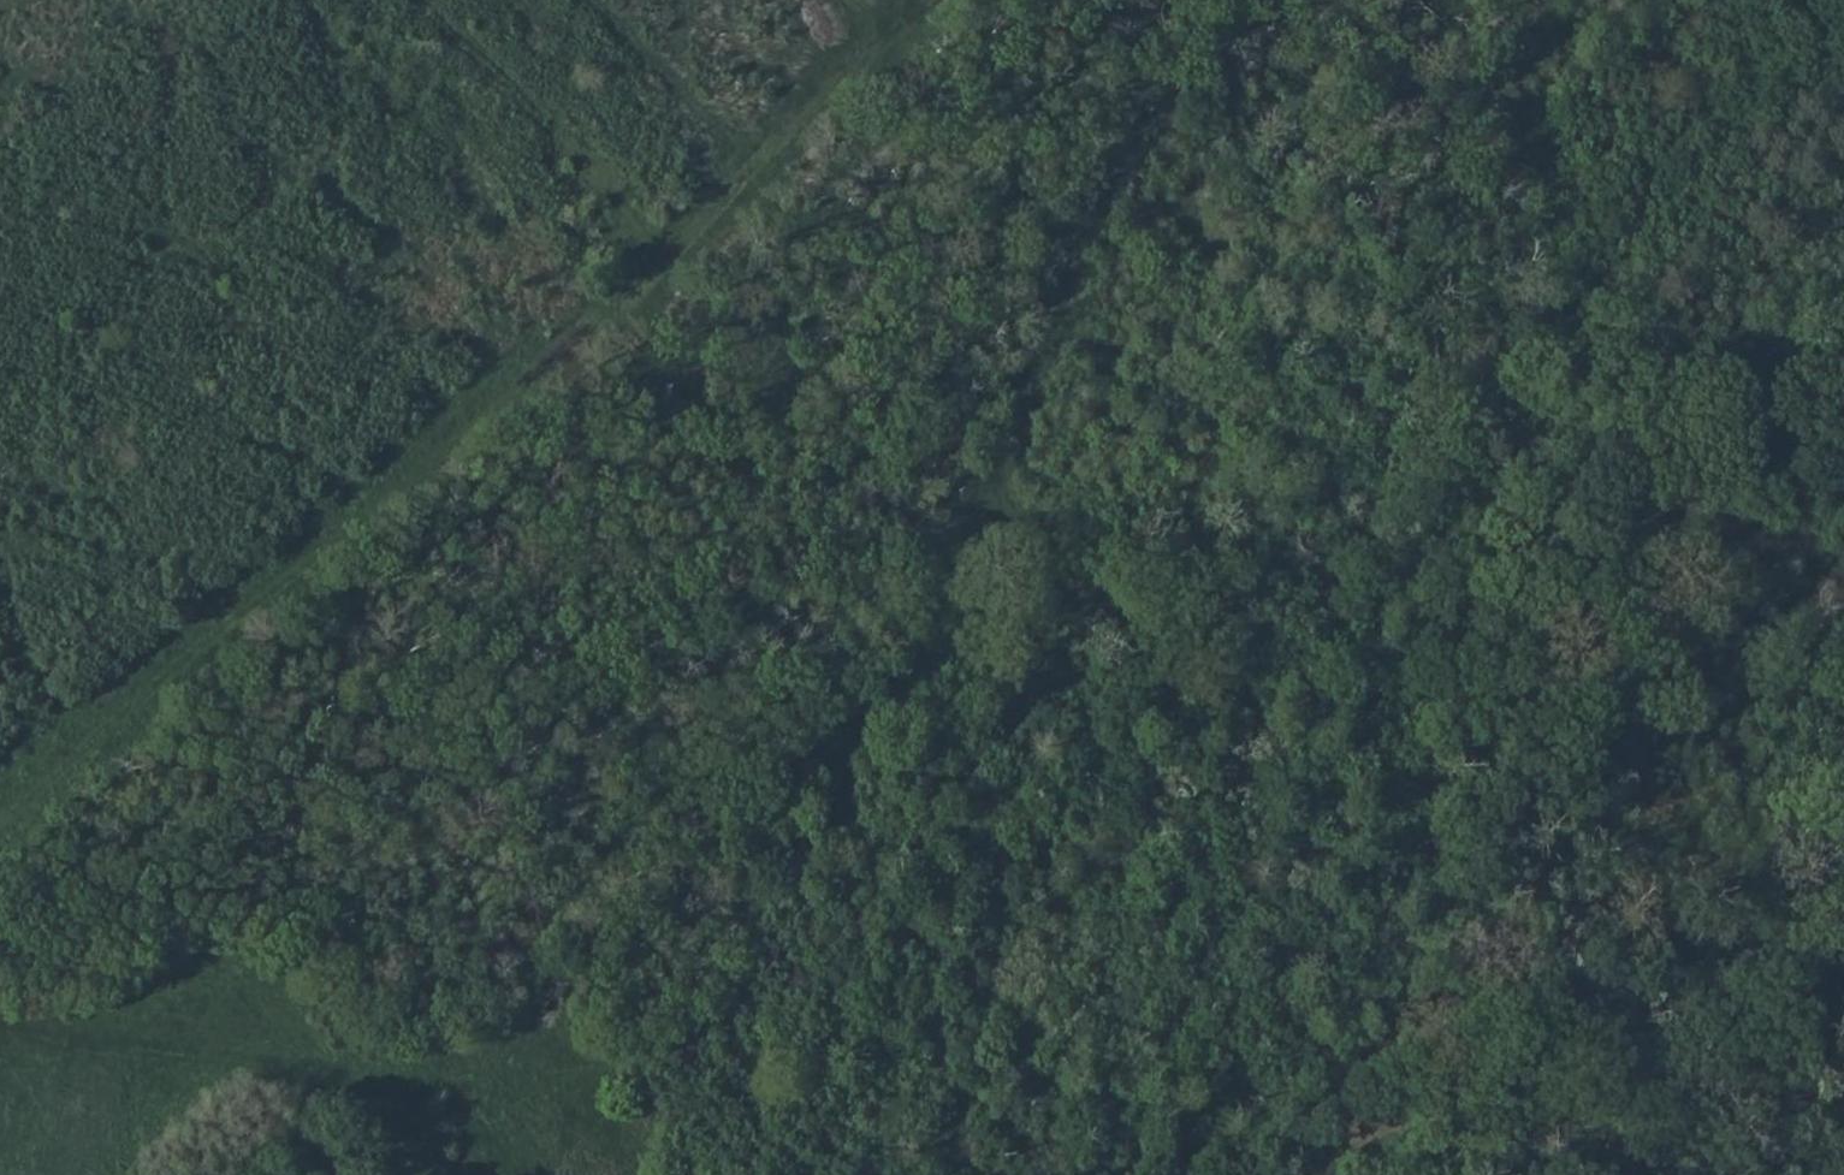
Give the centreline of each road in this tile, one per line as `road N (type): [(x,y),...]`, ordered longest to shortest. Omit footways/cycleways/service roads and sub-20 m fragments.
road 1 (track): [(1843,1088),(1808,1085),(1732,1117),(1661,1132),(1480,1101),(1407,1120),(1297,1174)]
road 2 (track): [(0,1031),(433,1111),(512,1174)]

